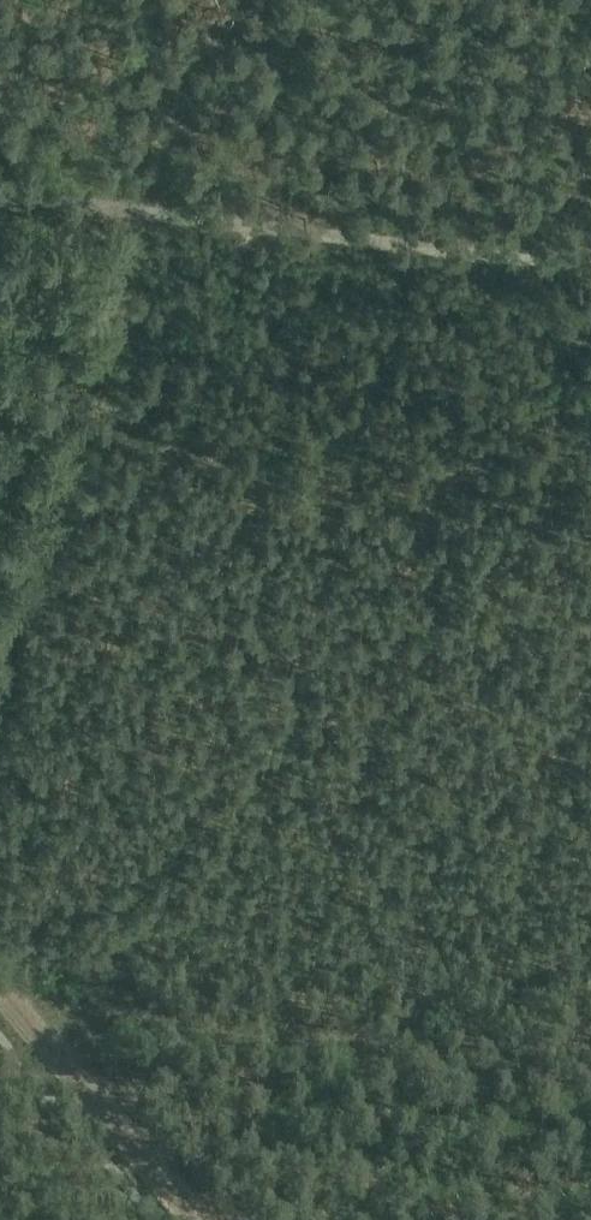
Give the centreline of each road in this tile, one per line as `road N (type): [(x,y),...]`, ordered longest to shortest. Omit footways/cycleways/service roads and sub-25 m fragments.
road 1 (track): [(0,195),(590,267)]
road 2 (track): [(191,1219),(0,990)]

